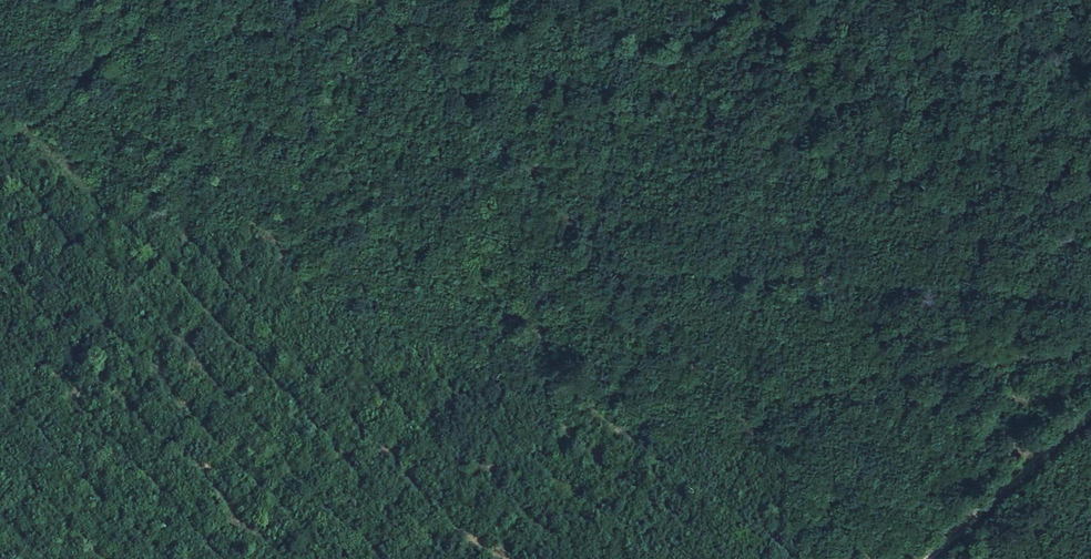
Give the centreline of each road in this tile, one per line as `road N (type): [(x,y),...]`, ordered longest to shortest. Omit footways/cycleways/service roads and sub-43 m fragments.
road 1 (track): [(928,558),(1090,415)]

